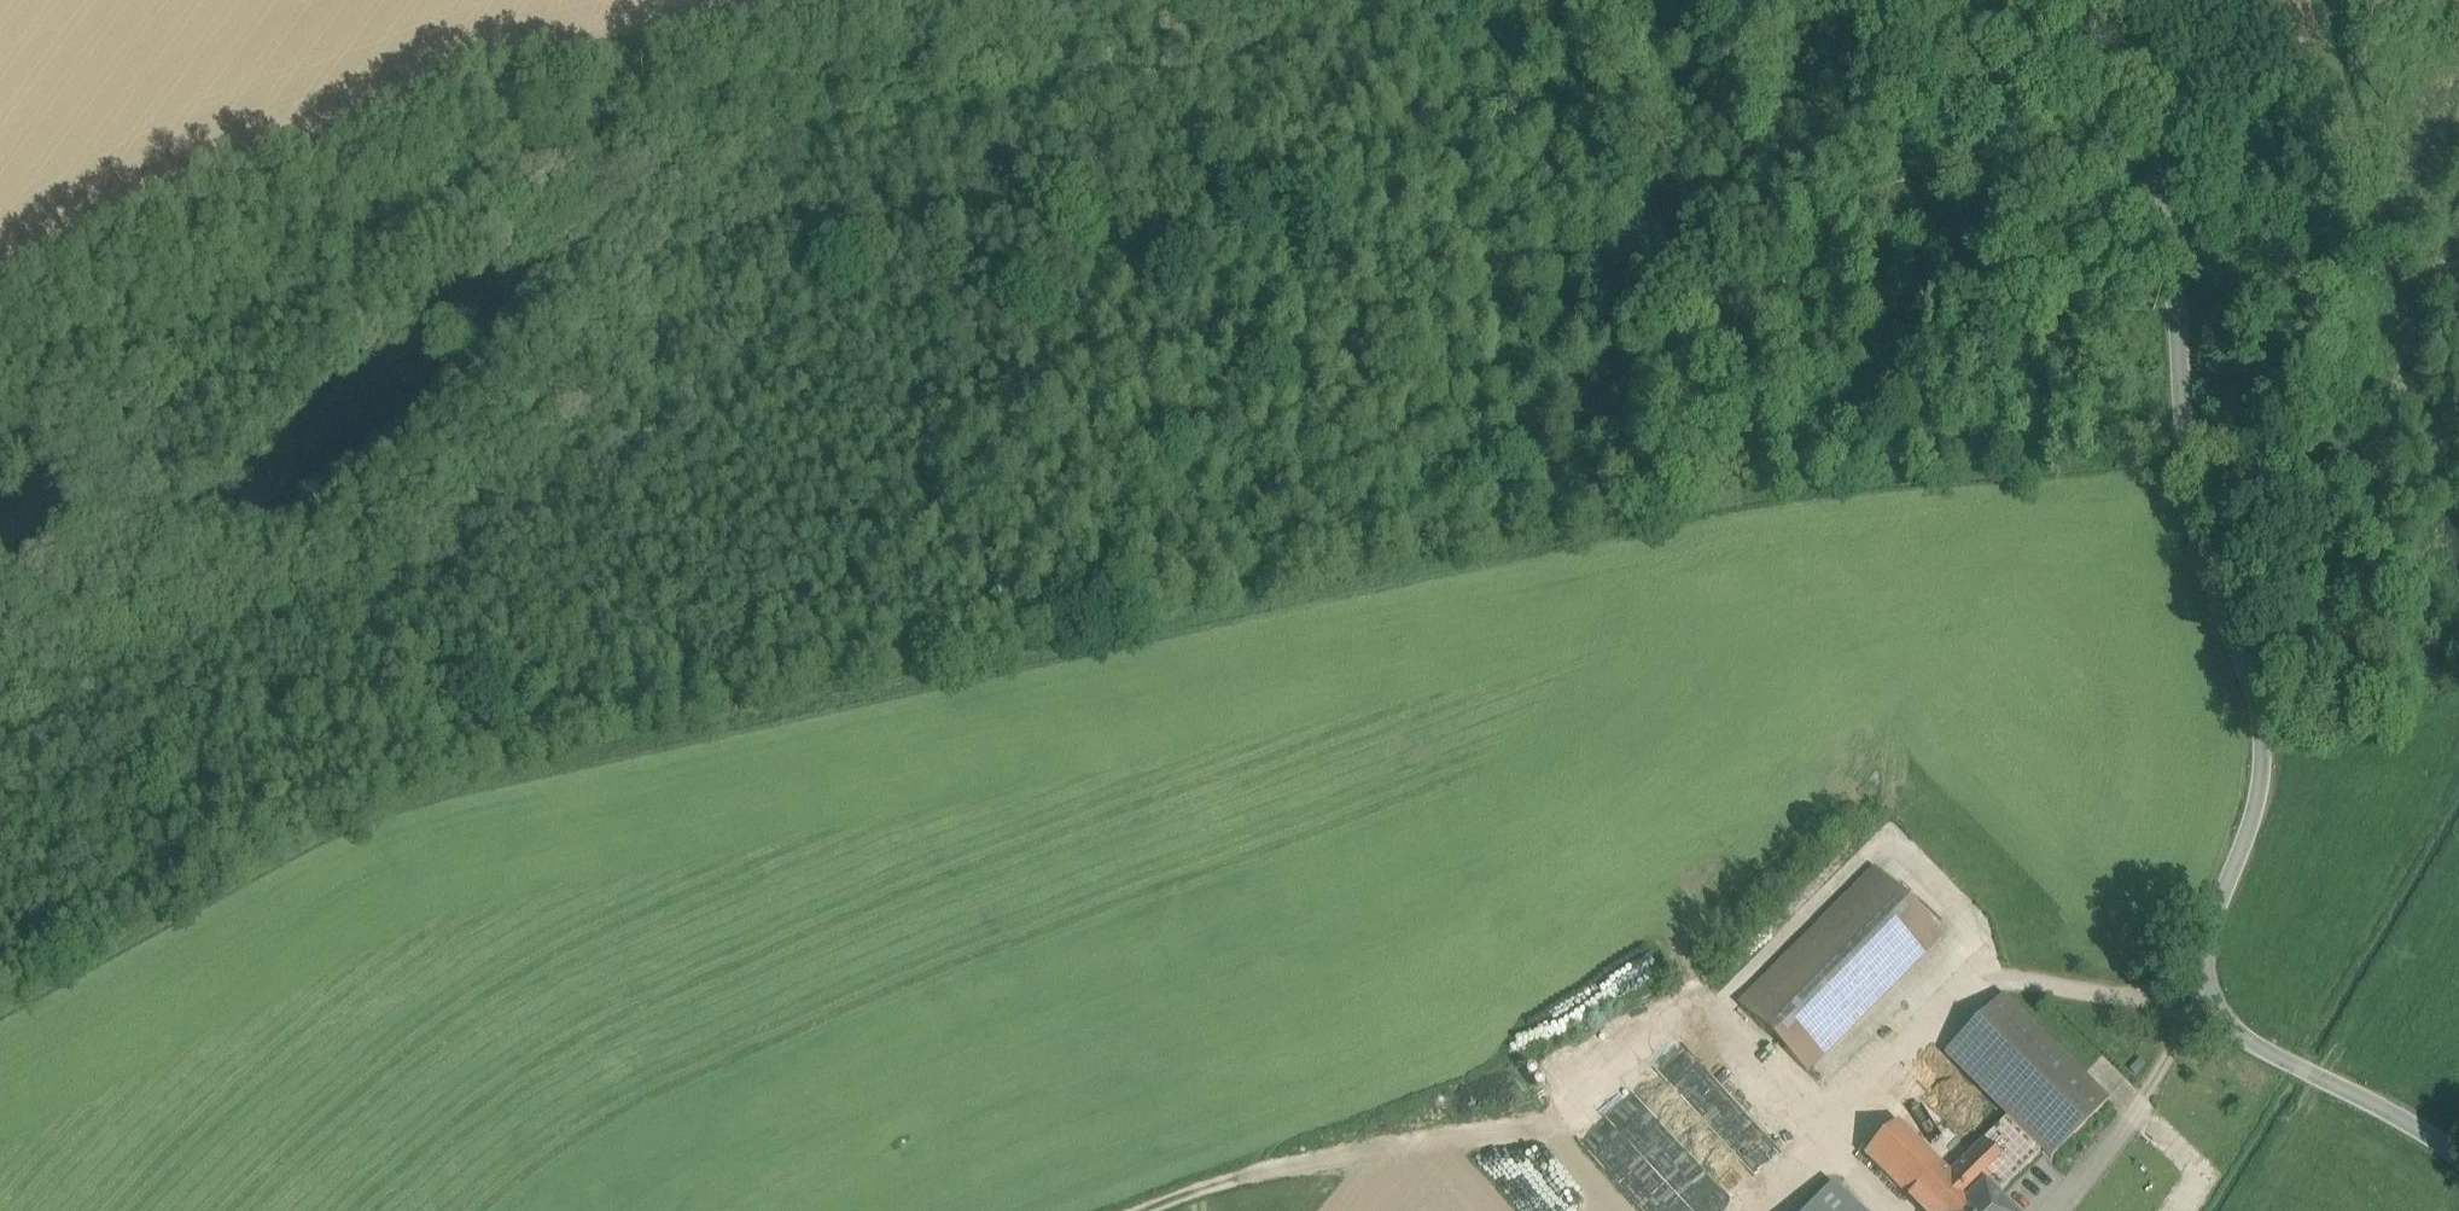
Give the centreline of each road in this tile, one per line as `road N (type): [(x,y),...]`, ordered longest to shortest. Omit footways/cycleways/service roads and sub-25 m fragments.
road 1 (tertiary): [(2458,1161),(2428,1134),(2230,1027),(2210,984),(2209,916),(2260,783),(2255,693),(2207,569),(2137,138),(2095,0)]

